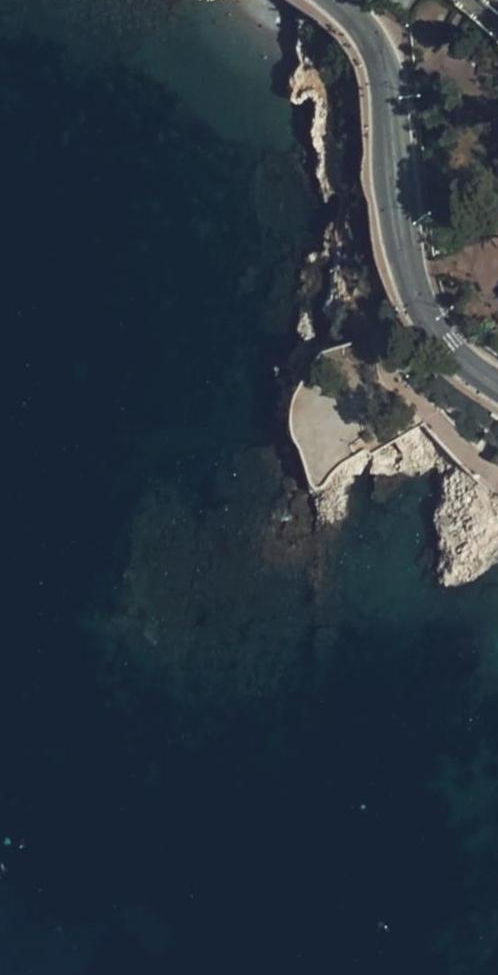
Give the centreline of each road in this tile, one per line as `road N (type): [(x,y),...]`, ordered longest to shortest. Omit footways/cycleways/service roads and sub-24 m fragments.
road 1 (tertiary): [(338,0),(381,57),(412,274),(429,320),(446,345),(497,384)]

